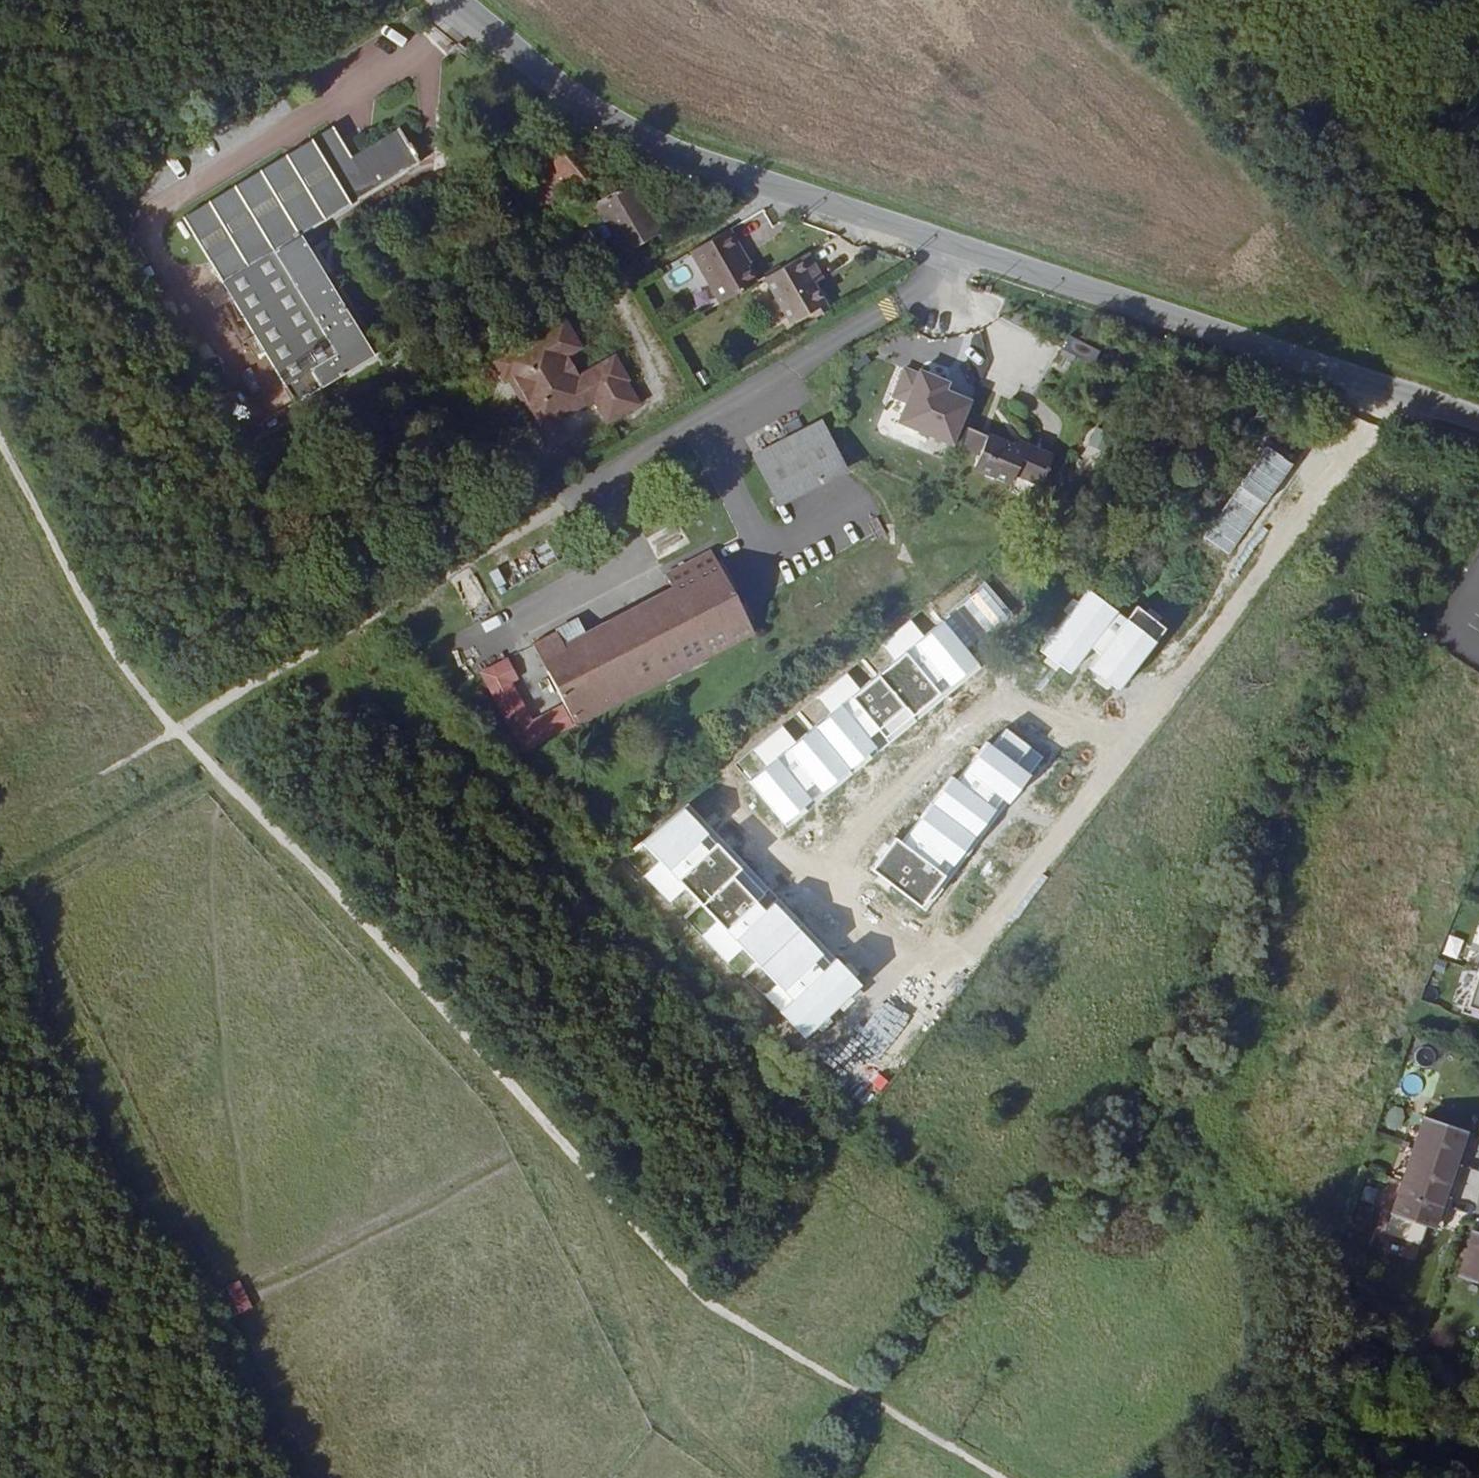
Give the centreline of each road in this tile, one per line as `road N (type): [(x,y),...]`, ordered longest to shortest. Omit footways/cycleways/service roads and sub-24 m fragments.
road 1 (track): [(848,1385),(704,1301),(460,1024),(178,732),(82,599),(0,433)]
road 2 (track): [(0,836),(981,251)]
road 3 (unclassified): [(457,0),(566,93),(713,164),(1478,416)]

